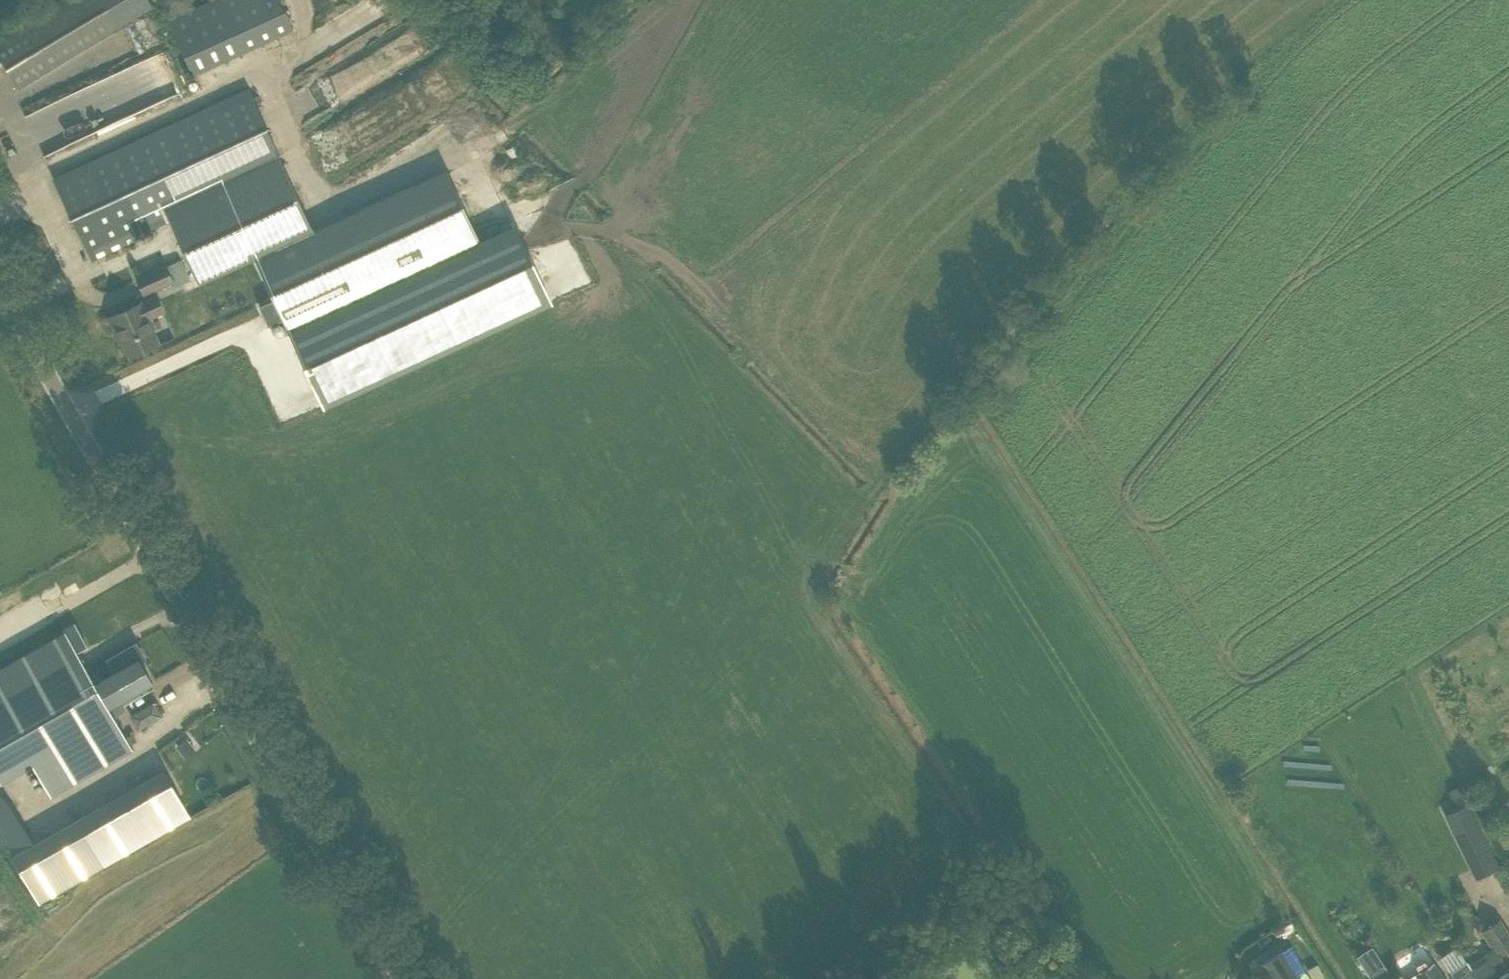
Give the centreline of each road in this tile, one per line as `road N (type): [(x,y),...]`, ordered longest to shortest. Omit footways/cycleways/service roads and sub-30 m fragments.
road 1 (unclassified): [(402,978),(55,389),(0,279)]

